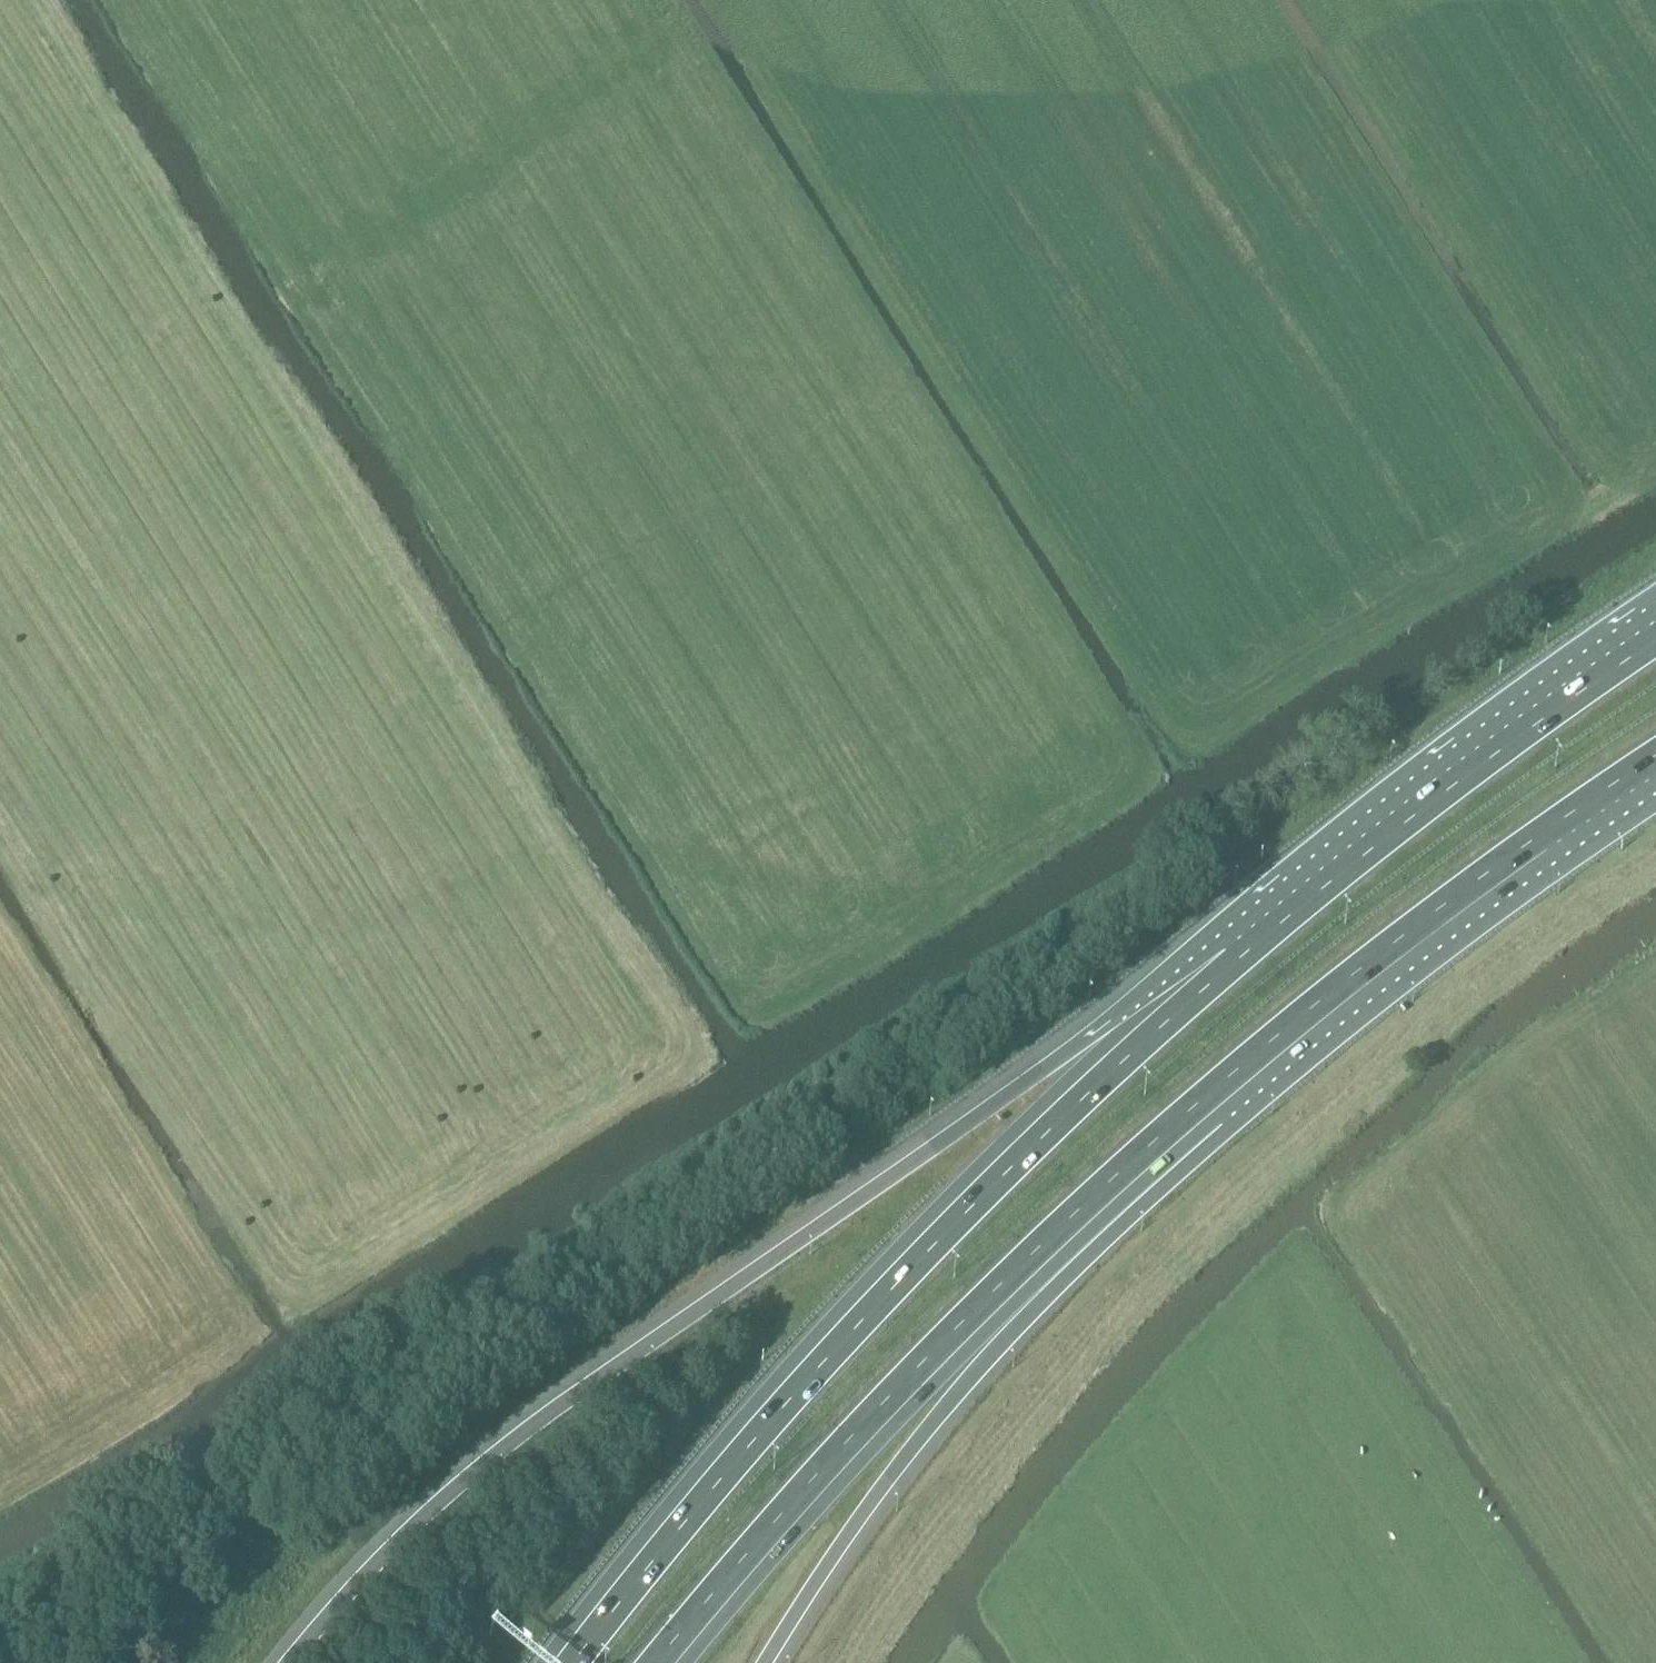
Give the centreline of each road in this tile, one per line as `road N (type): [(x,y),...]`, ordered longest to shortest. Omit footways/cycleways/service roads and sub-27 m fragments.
road 1 (motorway): [(1131,1044),(1039,1072),(522,1432),(381,1555),(287,1662)]
road 2 (motorway): [(1131,1044),(821,1365),(576,1662)]
road 3 (motorway): [(1042,1252),(1204,1106),(1480,884),(1655,767)]
road 4 (motorway): [(1655,642),(1289,907),(1131,1044)]
road 5 (motorway): [(665,1662),(708,1607),(1042,1252)]
road 6 (motorway): [(770,1662),(828,1561),(942,1412),(1042,1252)]

